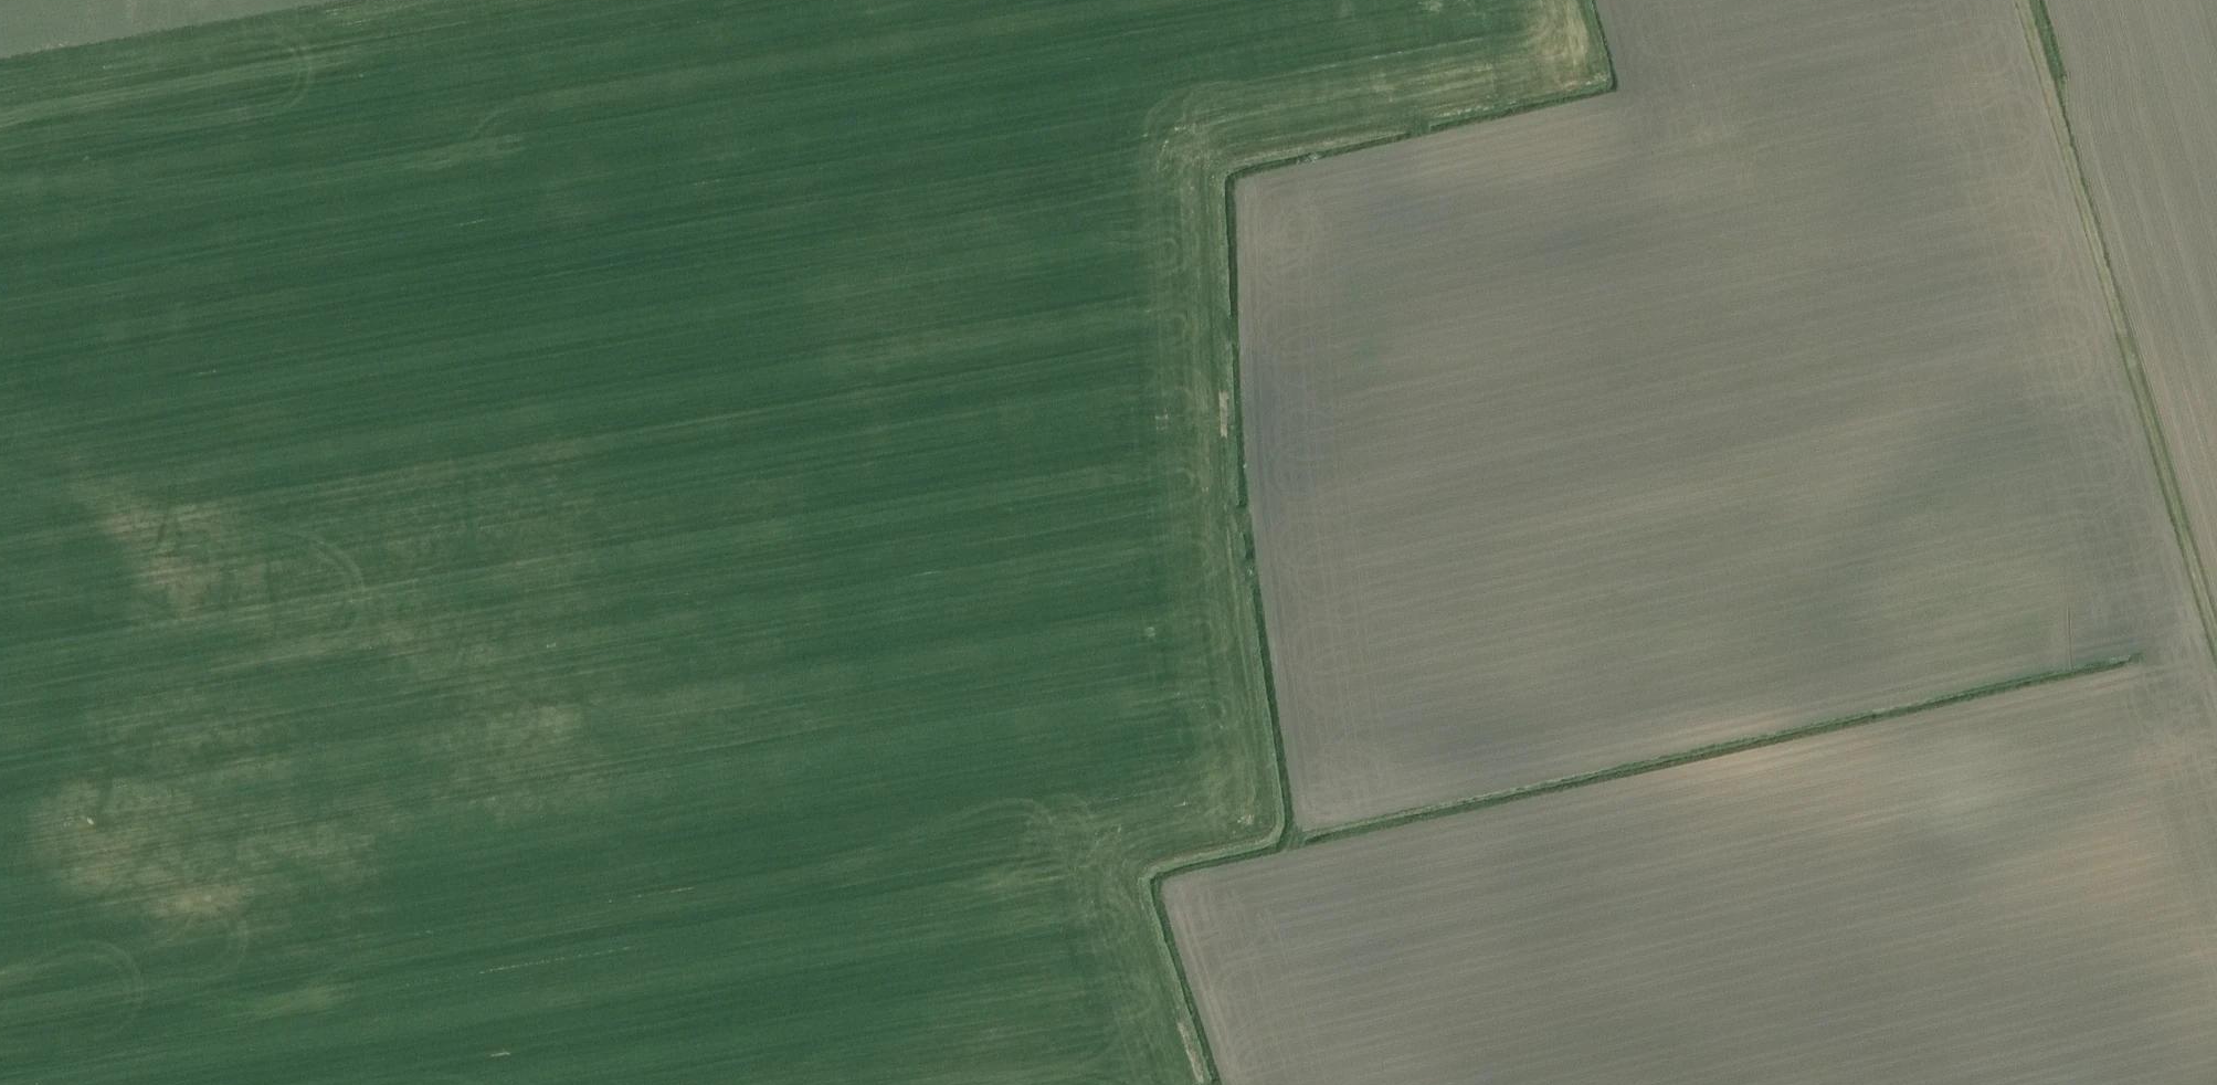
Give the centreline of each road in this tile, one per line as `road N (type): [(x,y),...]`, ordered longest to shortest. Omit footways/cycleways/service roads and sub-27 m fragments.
road 1 (track): [(2216,642),(2024,0)]

